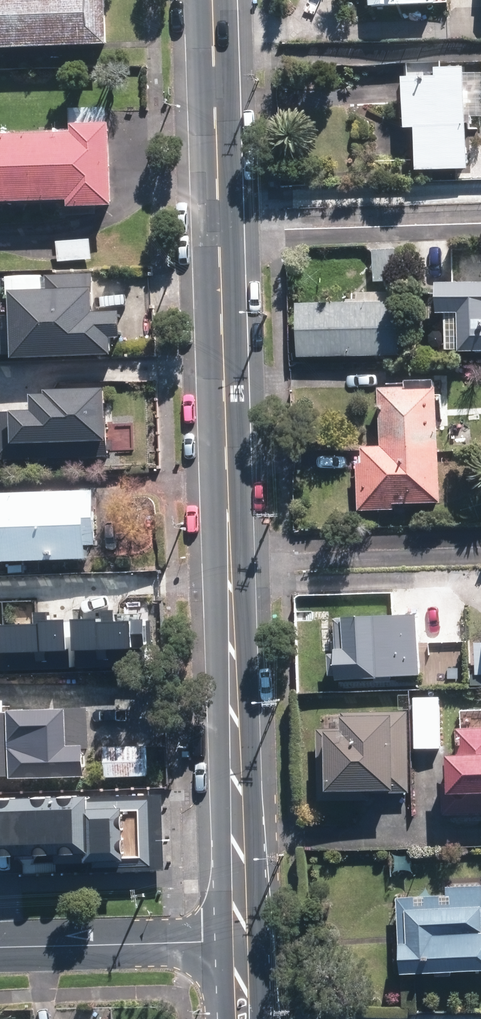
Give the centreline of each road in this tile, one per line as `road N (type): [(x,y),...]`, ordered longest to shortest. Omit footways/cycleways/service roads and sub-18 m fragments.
road 1 (primary): [(213,0),(241,942)]
road 2 (residential): [(0,949),(241,942)]

